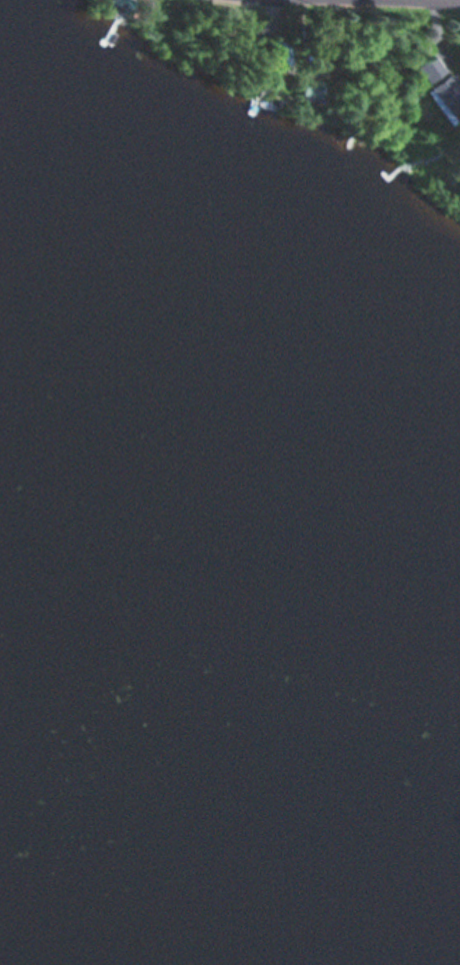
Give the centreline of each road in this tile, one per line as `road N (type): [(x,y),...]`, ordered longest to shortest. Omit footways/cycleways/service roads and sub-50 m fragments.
road 1 (residential): [(459,2),(302,0)]

